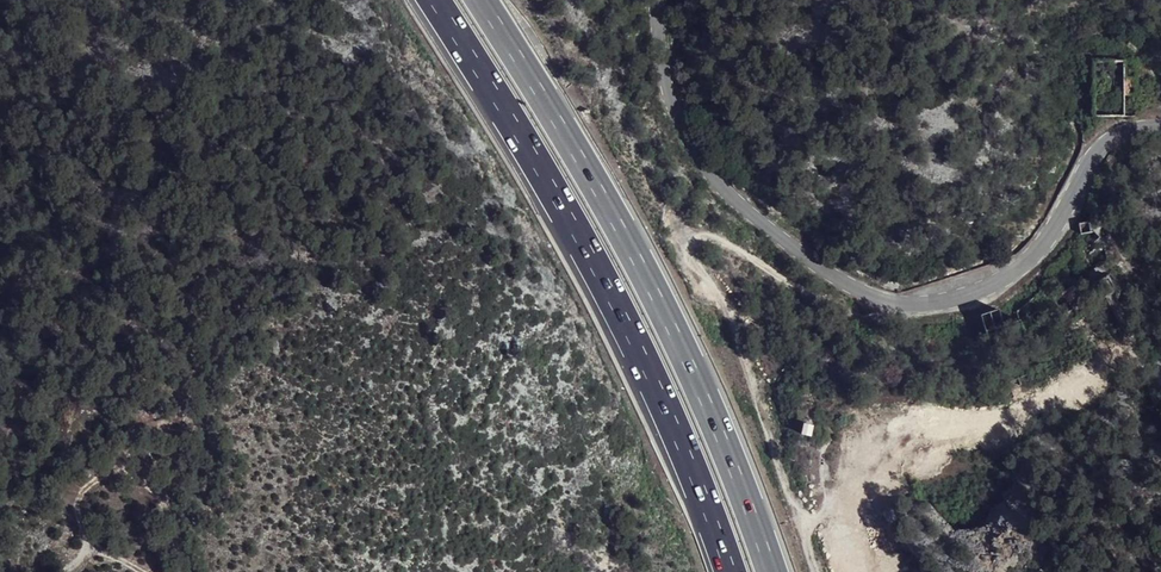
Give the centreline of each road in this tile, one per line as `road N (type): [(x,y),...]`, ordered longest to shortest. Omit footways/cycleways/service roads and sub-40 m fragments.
road 1 (tertiary): [(647,0),(652,101),(699,163),(754,218),(824,270),(880,299),(979,290),(1034,258),(1089,162),(1120,132),(1160,130)]
road 2 (motorway): [(430,0),(655,390),(730,571)]
road 3 (motorway): [(772,571),(694,379),(579,156),(481,0)]
road 4 (track): [(816,571),(740,343),(687,245),(693,234),(807,297),(867,318),(880,299)]

